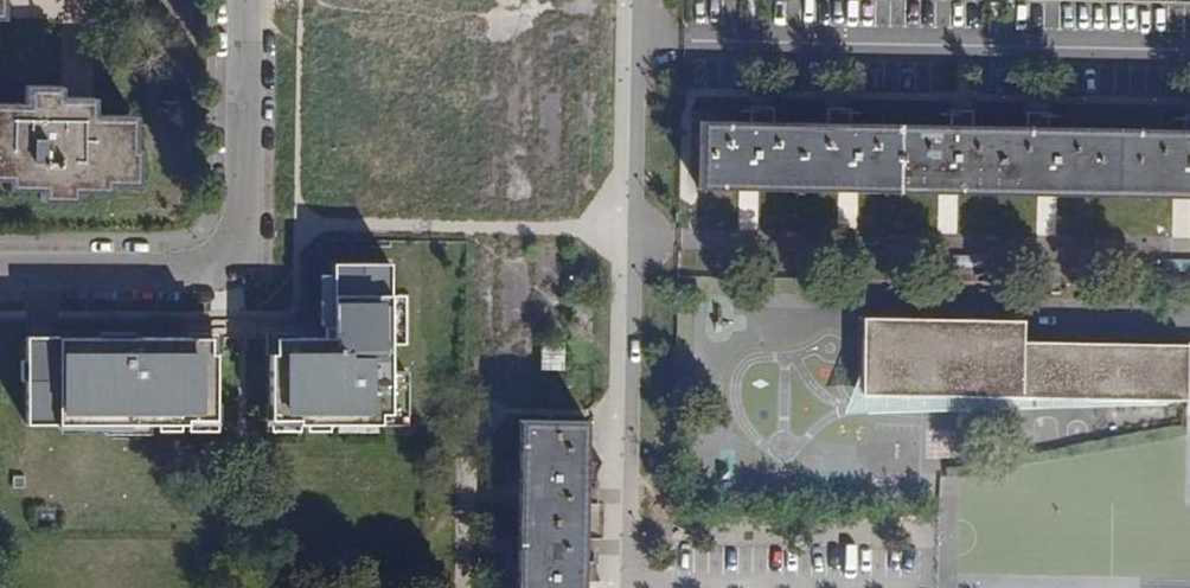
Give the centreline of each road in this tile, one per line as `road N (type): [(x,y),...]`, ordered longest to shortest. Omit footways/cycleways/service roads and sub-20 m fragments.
road 1 (residential): [(1189,47),(641,39)]
road 2 (residential): [(251,0),(249,228),(236,260),(195,282),(0,280)]

